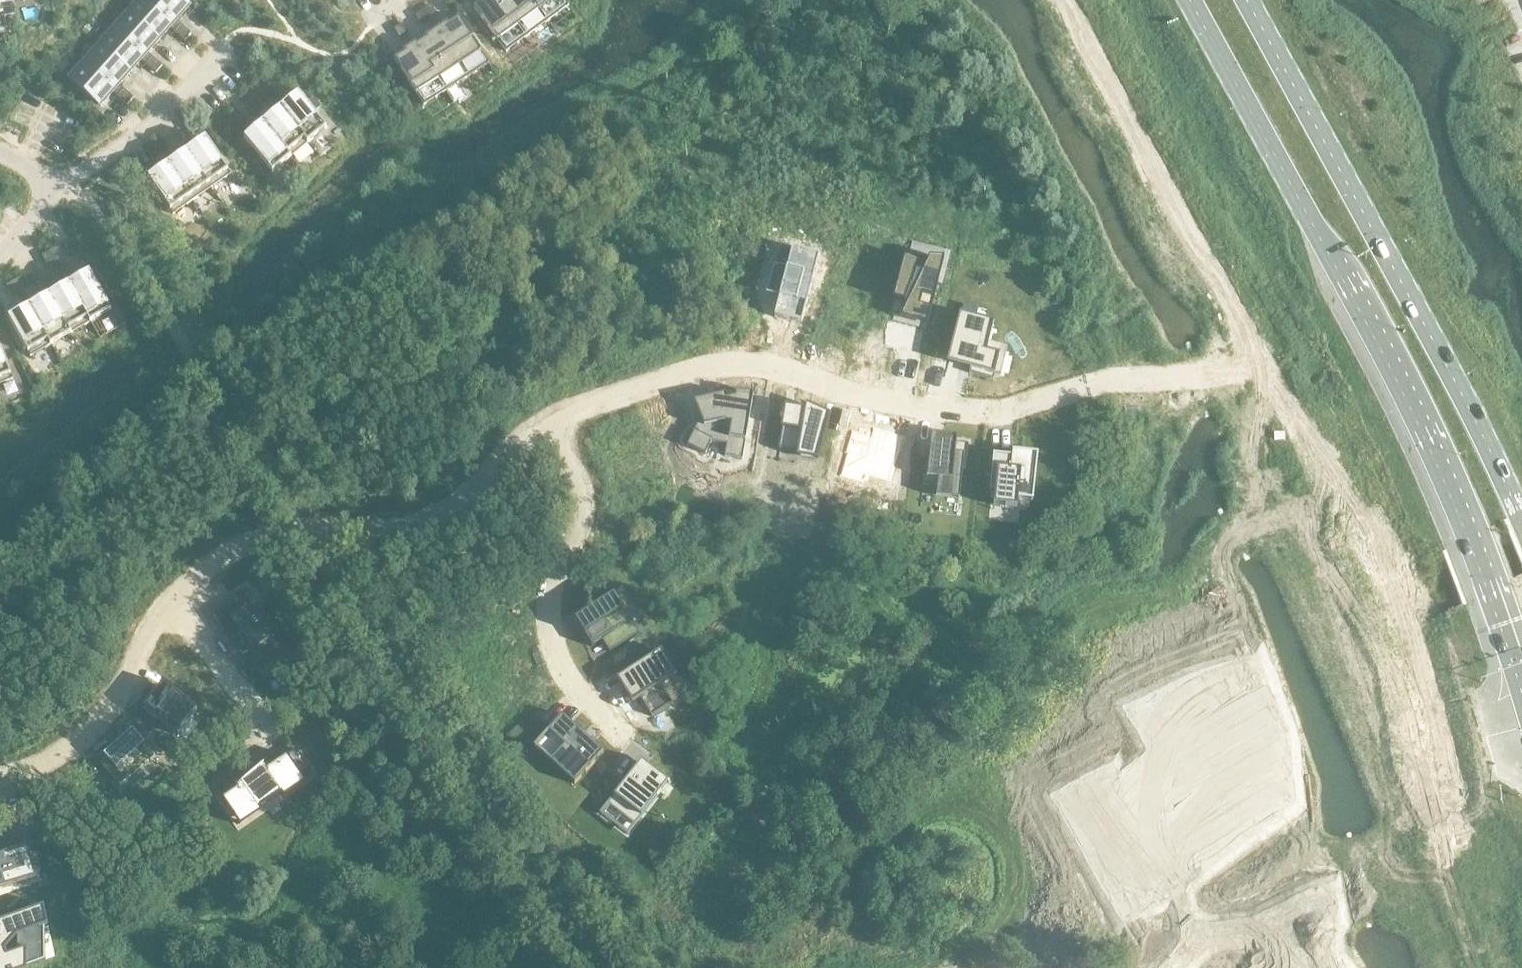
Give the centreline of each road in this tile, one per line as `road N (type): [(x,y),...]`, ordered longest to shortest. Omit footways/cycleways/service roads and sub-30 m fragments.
road 1 (secondary): [(1187,0),(1412,414),(1489,594),(1521,700)]
road 2 (residential): [(1198,375),(1107,380),(968,408),(896,404),(752,373),(706,373),(628,393),(538,432)]
road 3 (secondary): [(1521,521),(1246,0)]
road 4 (residential): [(538,432),(442,521),(301,532),(257,544),(208,564),(173,601)]
road 5 (residential): [(538,432),(565,457),(582,489),(581,524),(554,577),(548,626),(583,700),(623,735)]
road 6 (residential): [(173,601),(97,724),(59,753),(0,776)]
road 7 (residential): [(225,43),(145,127),(60,188)]
road 8 (residential): [(1200,951),(1117,789)]
road 9 (residential): [(1276,729),(1174,758),(1117,789)]
road 10 (residential): [(269,738),(173,601)]
road 11 (residential): [(1200,951),(1220,939),(1282,937),(1314,967)]

